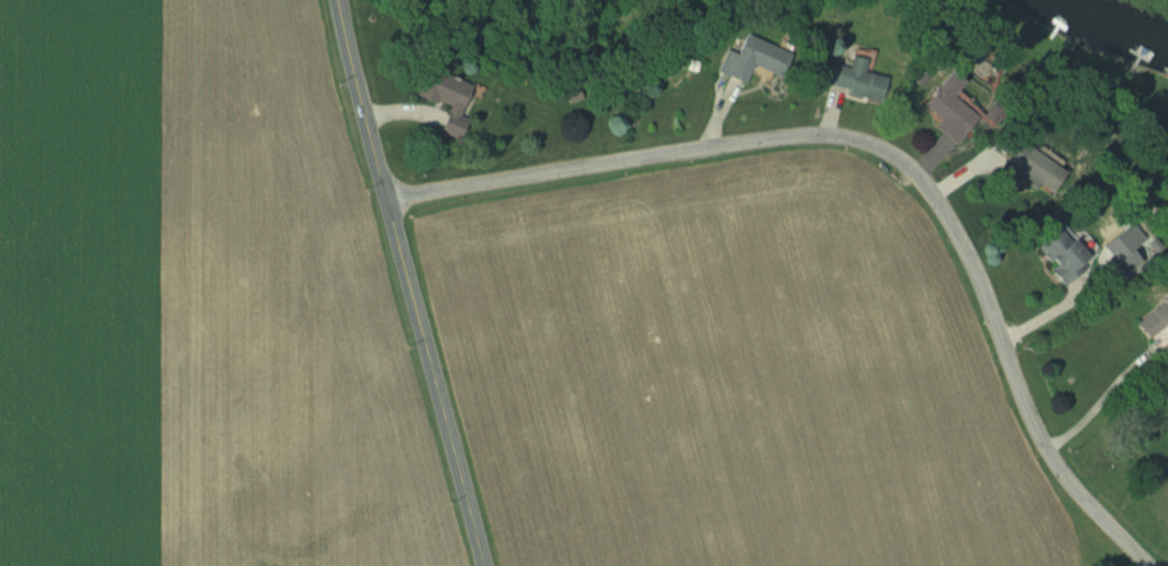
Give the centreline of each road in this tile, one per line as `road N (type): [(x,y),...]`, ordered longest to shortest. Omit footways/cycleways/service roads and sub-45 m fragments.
road 1 (residential): [(1151,565),(1060,469),(1023,398),(967,249),(923,182),(882,148),(831,134),(791,135),(387,197)]
road 2 (tertiary): [(485,565),(338,0)]

